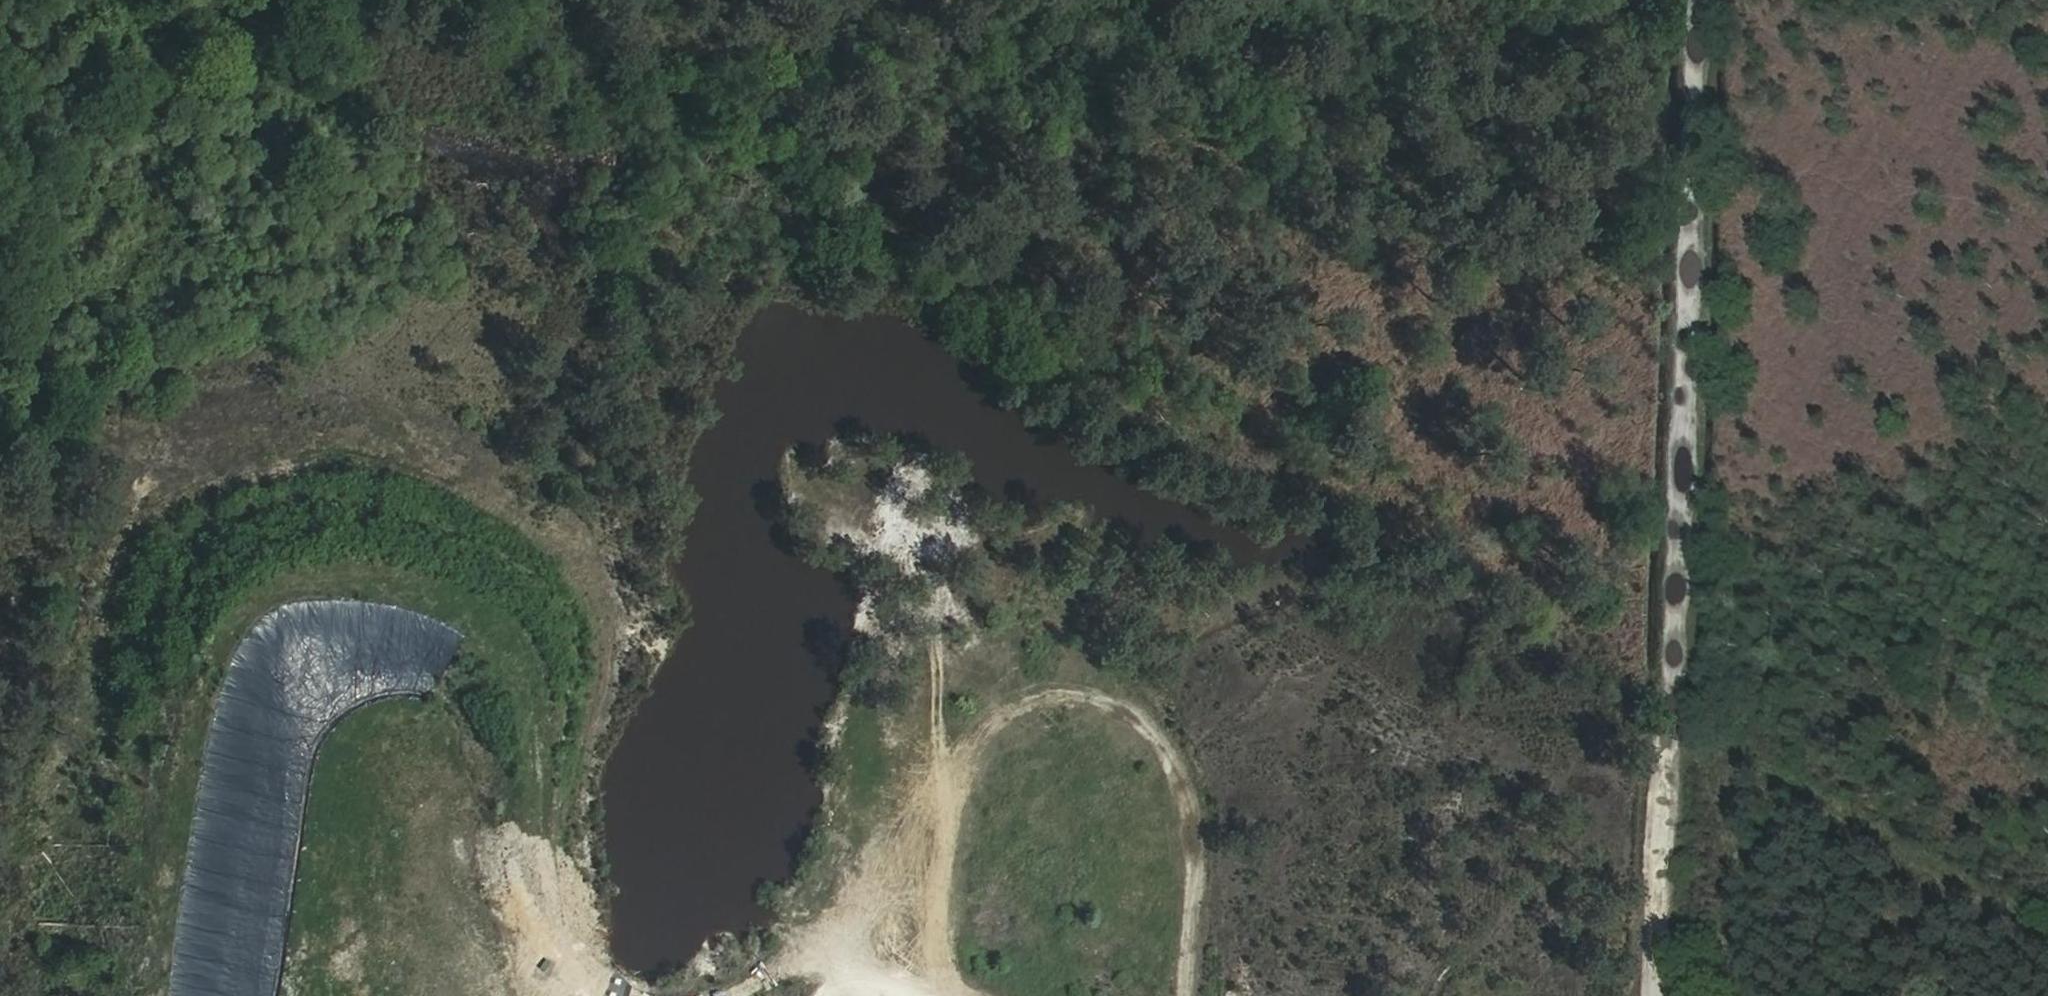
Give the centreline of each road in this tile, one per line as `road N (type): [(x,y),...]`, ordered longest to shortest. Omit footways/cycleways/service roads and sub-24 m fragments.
road 1 (track): [(1660,995),(1711,0)]
road 2 (track): [(2047,923),(1674,709)]

